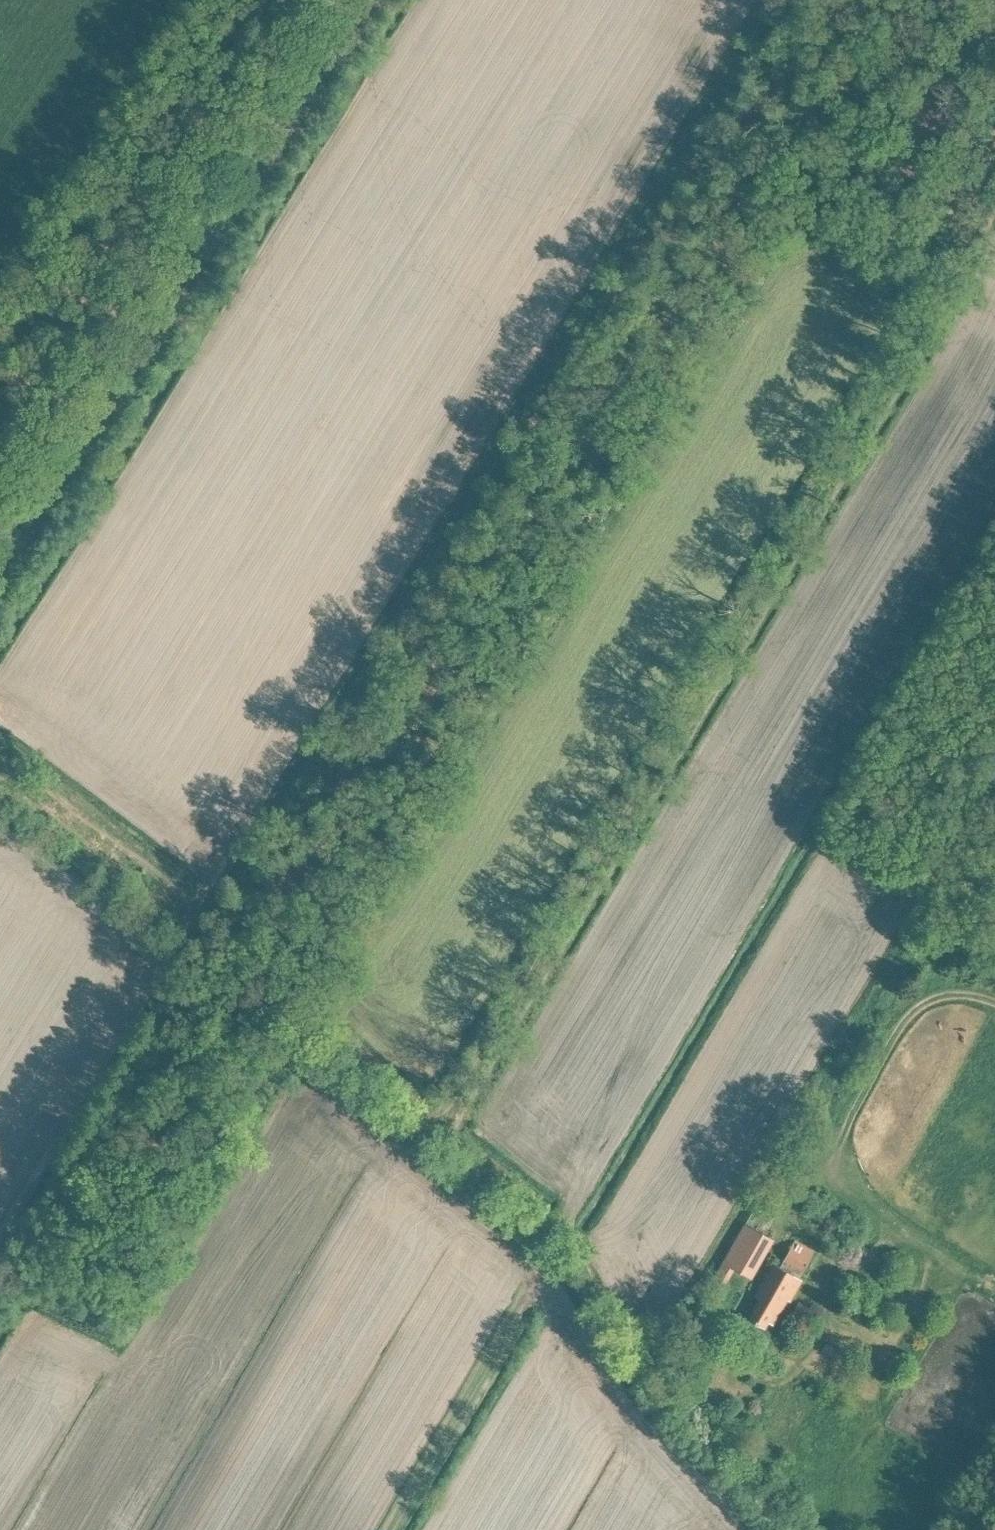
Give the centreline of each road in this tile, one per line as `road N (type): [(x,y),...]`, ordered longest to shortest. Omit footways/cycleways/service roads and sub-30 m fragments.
road 1 (track): [(0,1230),(197,910)]
road 2 (track): [(787,1193),(847,1126),(909,1012),(924,997),(965,990),(994,1003)]

